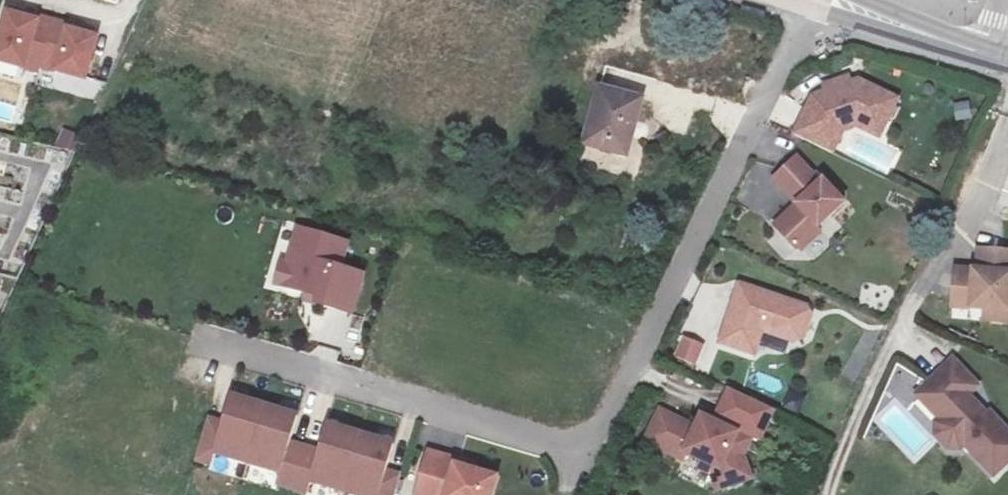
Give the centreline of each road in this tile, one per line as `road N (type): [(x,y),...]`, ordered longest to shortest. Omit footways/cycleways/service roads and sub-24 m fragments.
road 1 (residential): [(593,465),(811,0)]
road 2 (residential): [(832,494),(887,354),(978,207),(1007,125)]
road 3 (residential): [(207,342),(593,465)]
road 4 (tertiary): [(984,53),(828,0)]

